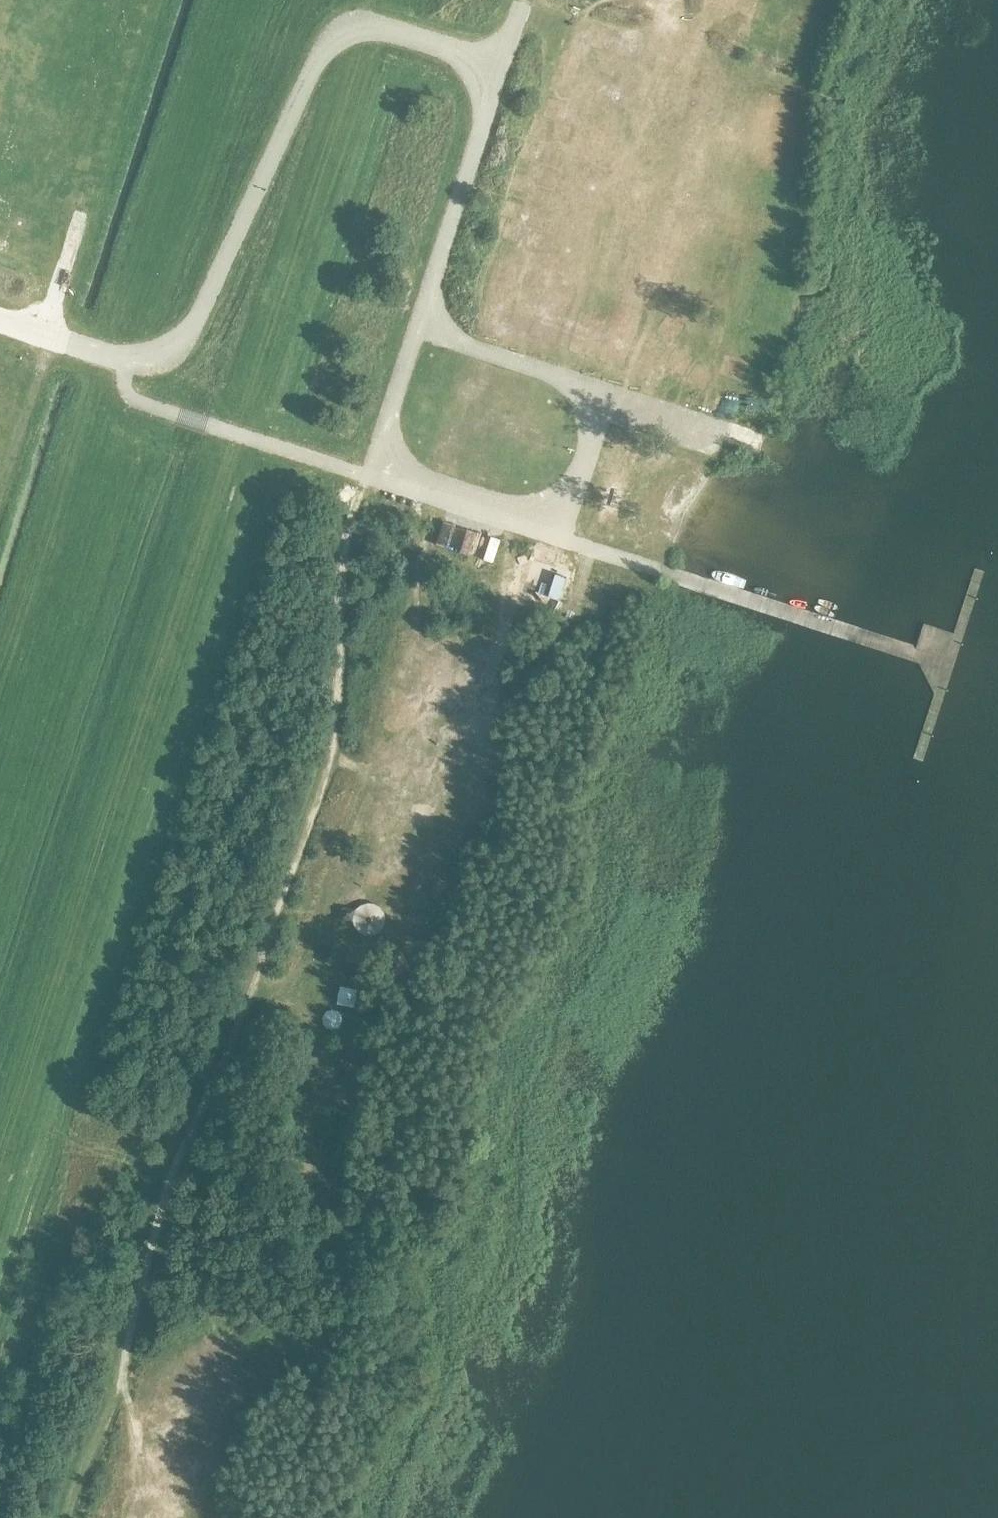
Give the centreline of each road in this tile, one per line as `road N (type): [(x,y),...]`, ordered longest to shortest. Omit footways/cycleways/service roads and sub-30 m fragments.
road 1 (track): [(371,479),(346,561),(345,716),(169,1180),(117,1394),(68,1517)]

